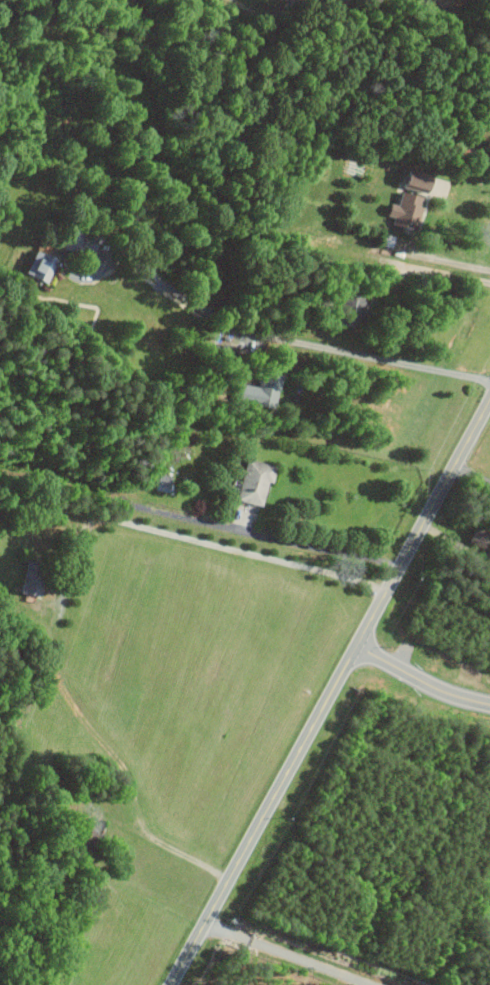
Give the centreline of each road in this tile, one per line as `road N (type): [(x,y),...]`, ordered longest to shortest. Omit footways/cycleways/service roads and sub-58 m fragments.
road 1 (tertiary): [(171,984),(489,400)]
road 2 (residential): [(357,645),(439,688),(489,703)]

